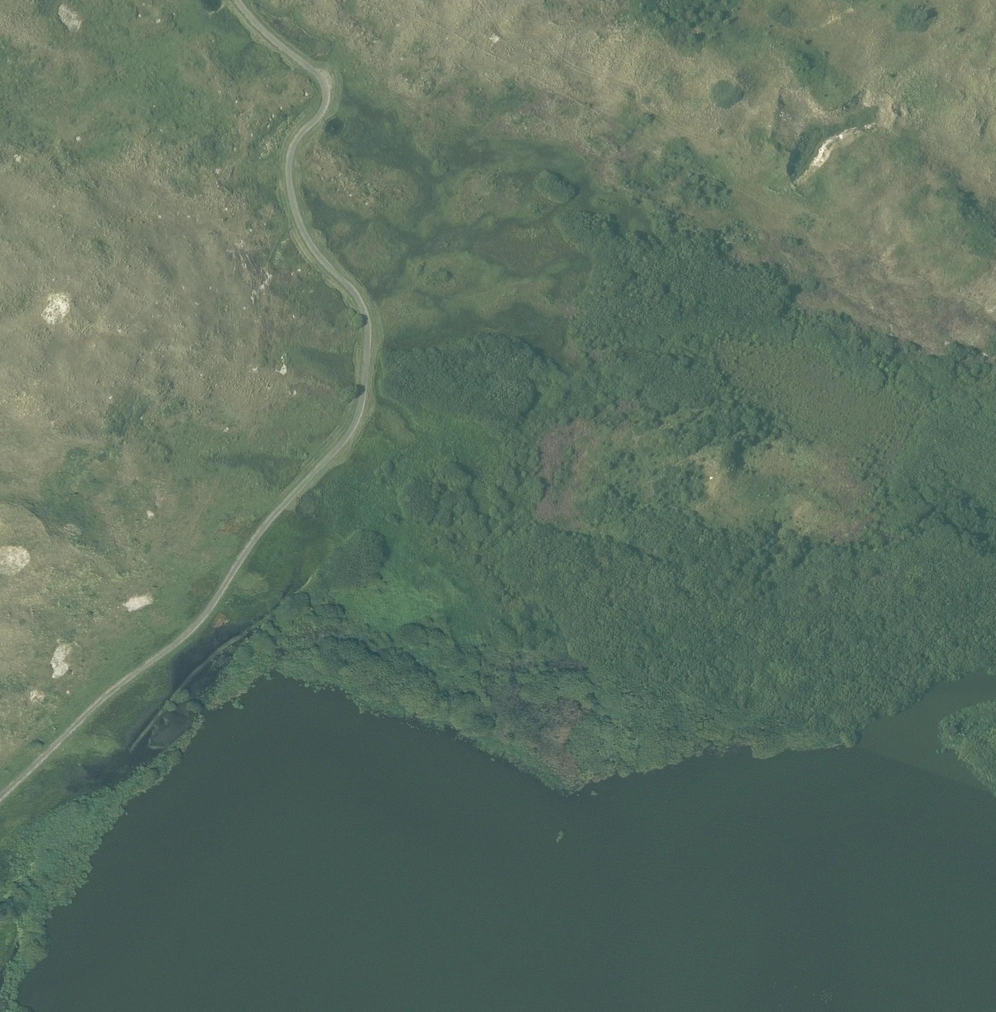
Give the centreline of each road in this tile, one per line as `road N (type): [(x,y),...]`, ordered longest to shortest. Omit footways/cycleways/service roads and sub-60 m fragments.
road 1 (track): [(0,798),(194,631),(358,412),(366,326),(358,303),(312,253),(292,198),(296,142),(322,108),(324,91),(237,0)]

